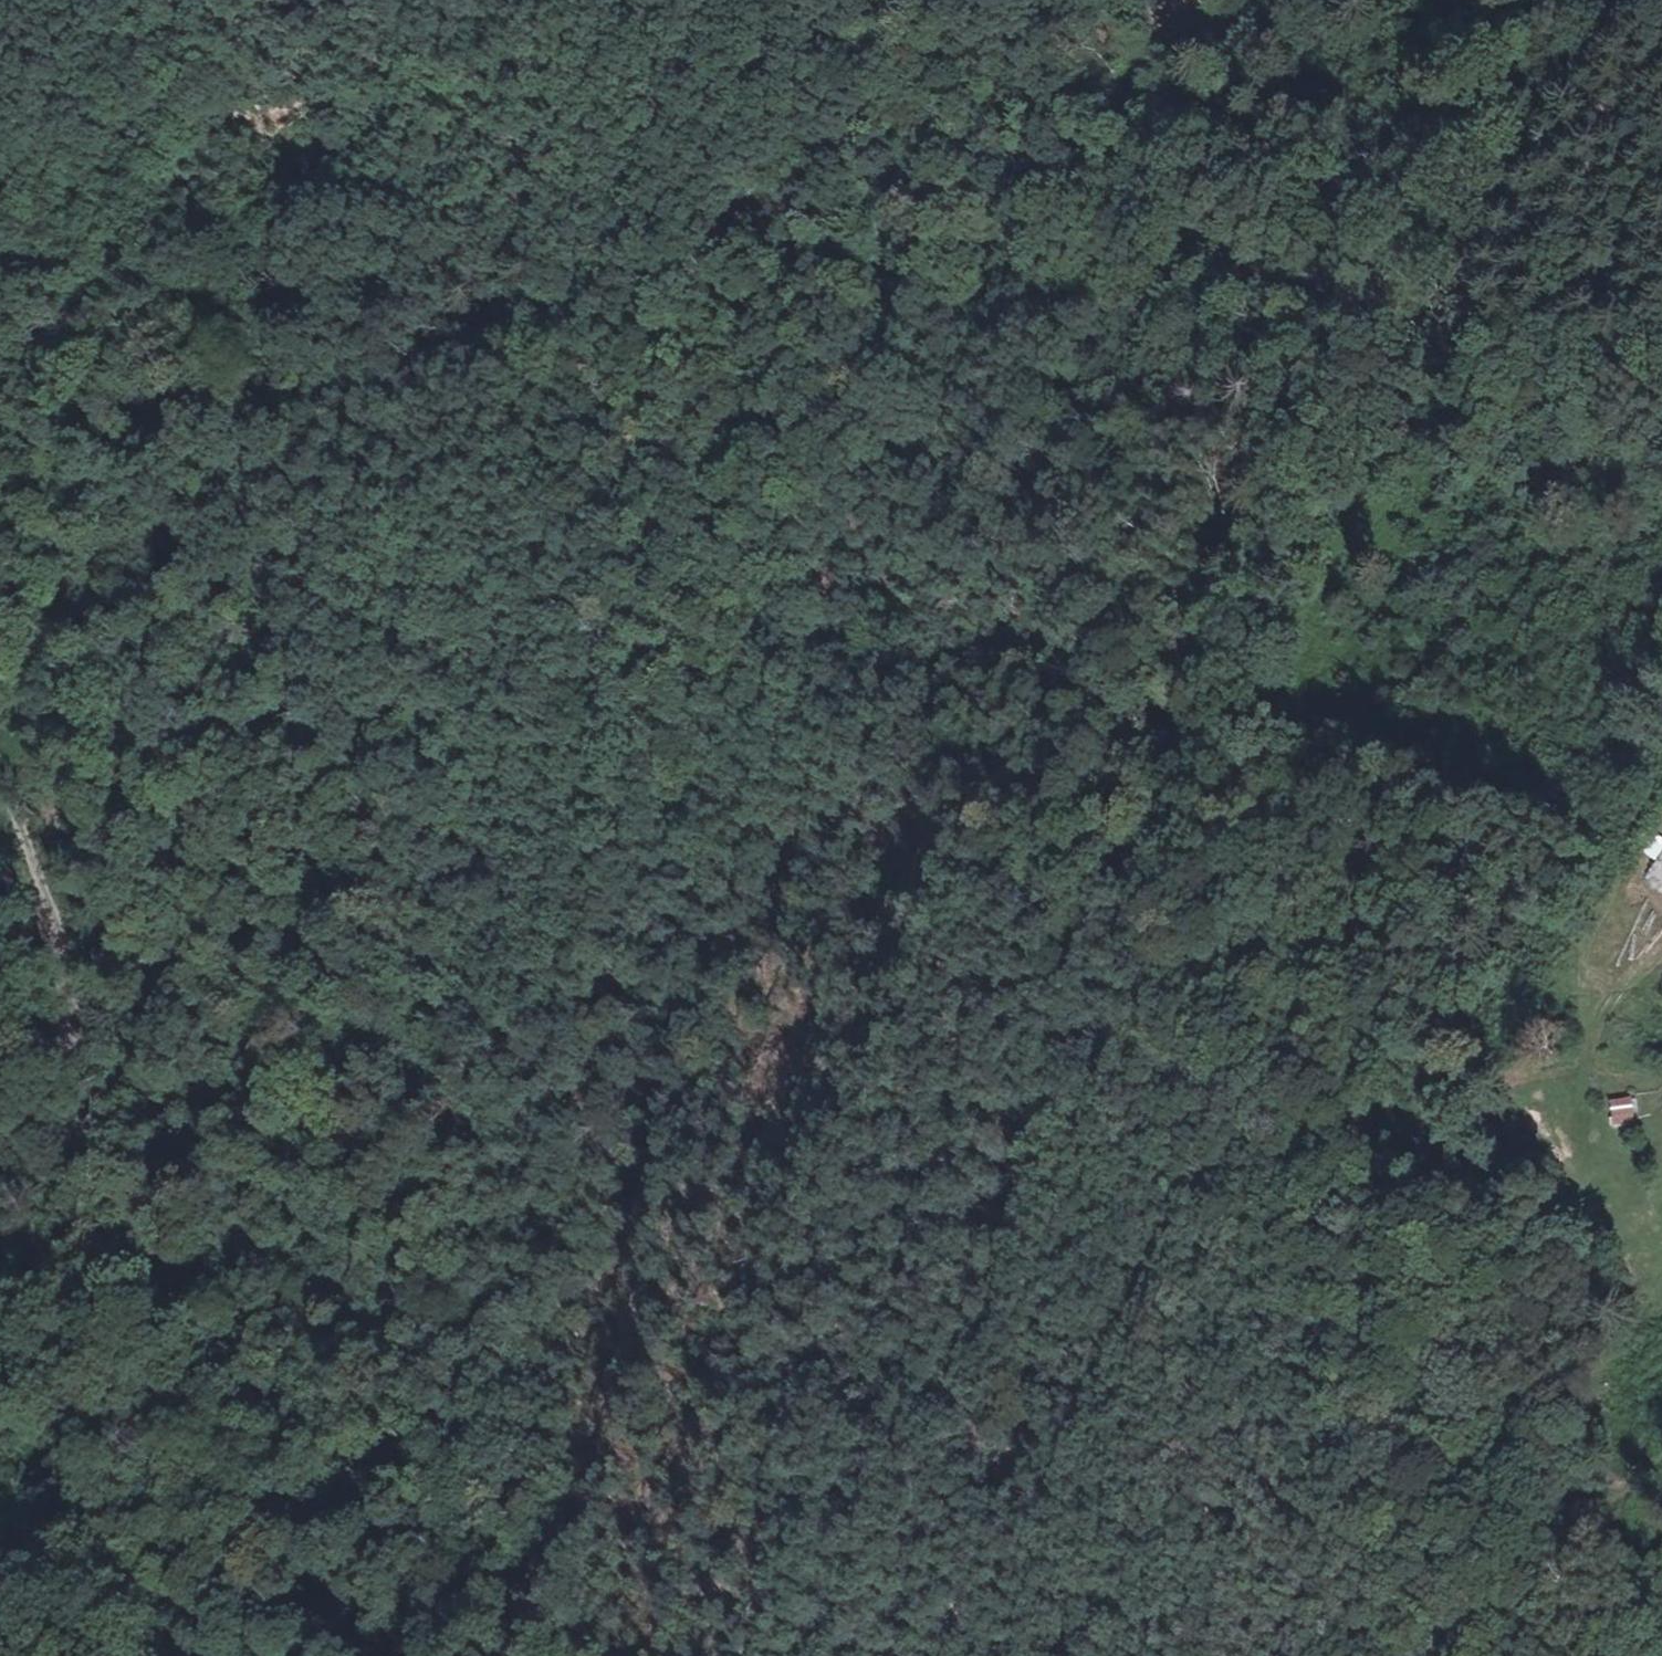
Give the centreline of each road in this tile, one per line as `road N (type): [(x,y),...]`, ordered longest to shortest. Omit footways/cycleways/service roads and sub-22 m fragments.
road 1 (track): [(68,1252),(85,1163),(70,899),(0,693)]
road 2 (track): [(1661,789),(1632,832),(1609,902),(1573,970),(1575,1006),(1604,1085)]
road 3 (track): [(68,1252),(46,1312),(0,1377)]

